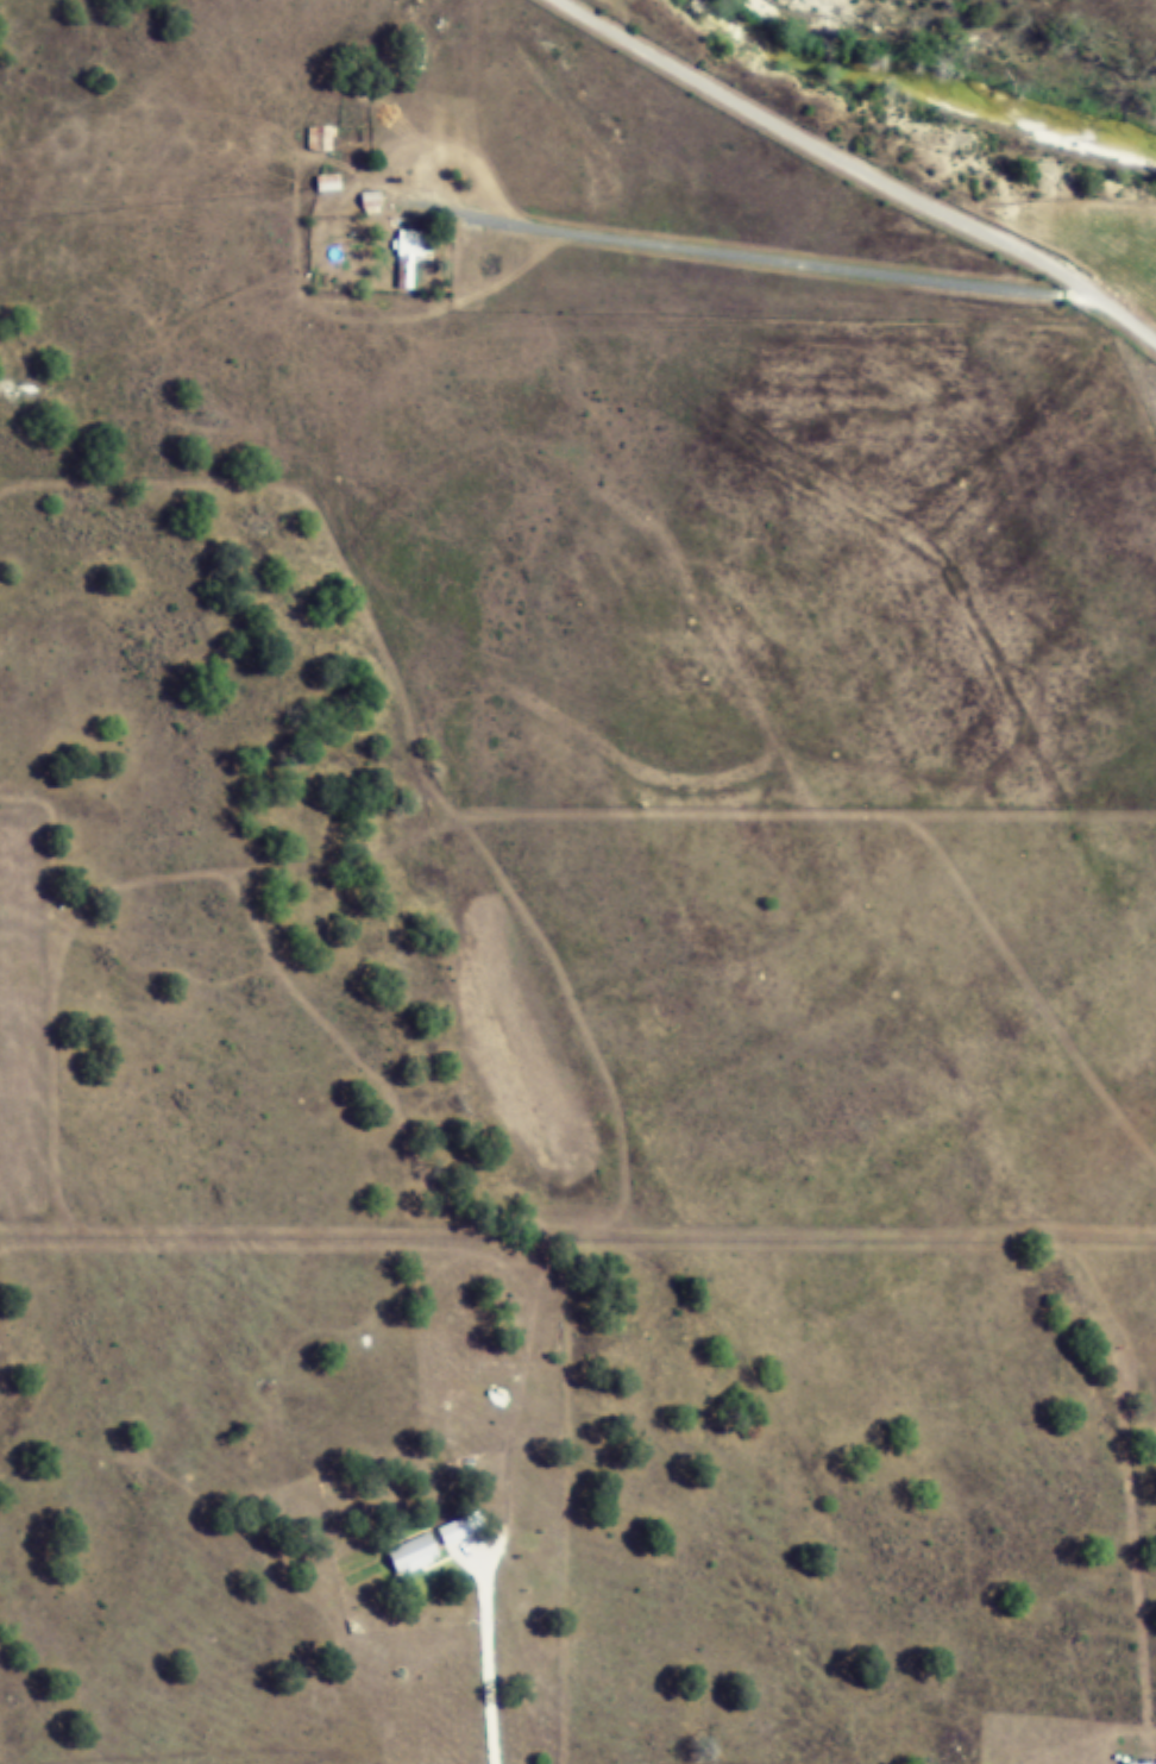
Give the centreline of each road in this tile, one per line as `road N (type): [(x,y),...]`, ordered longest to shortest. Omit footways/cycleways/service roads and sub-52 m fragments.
road 1 (residential): [(1118,307),(766,270),(401,212)]
road 2 (residential): [(1155,336),(1061,268),(853,163),(568,0)]

